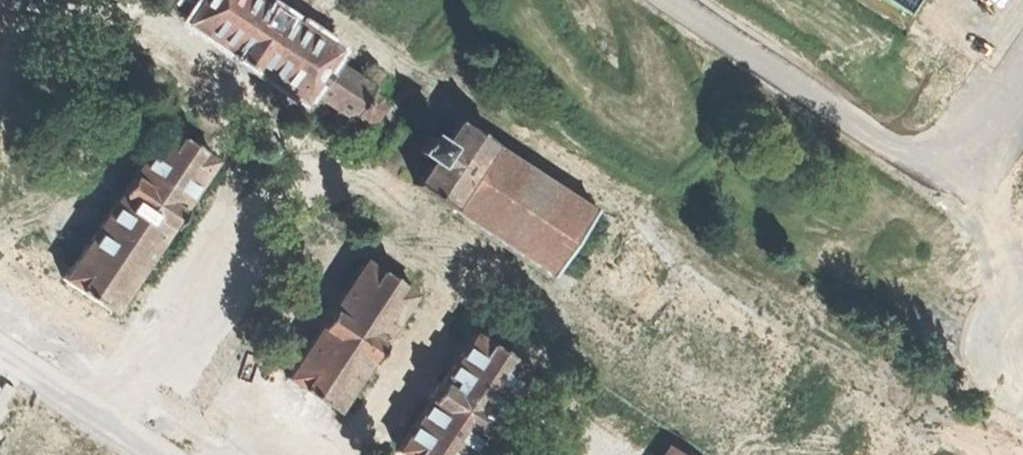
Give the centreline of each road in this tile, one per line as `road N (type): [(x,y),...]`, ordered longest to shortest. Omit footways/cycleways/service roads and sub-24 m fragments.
road 1 (unclassified): [(0,335),(175,454)]

